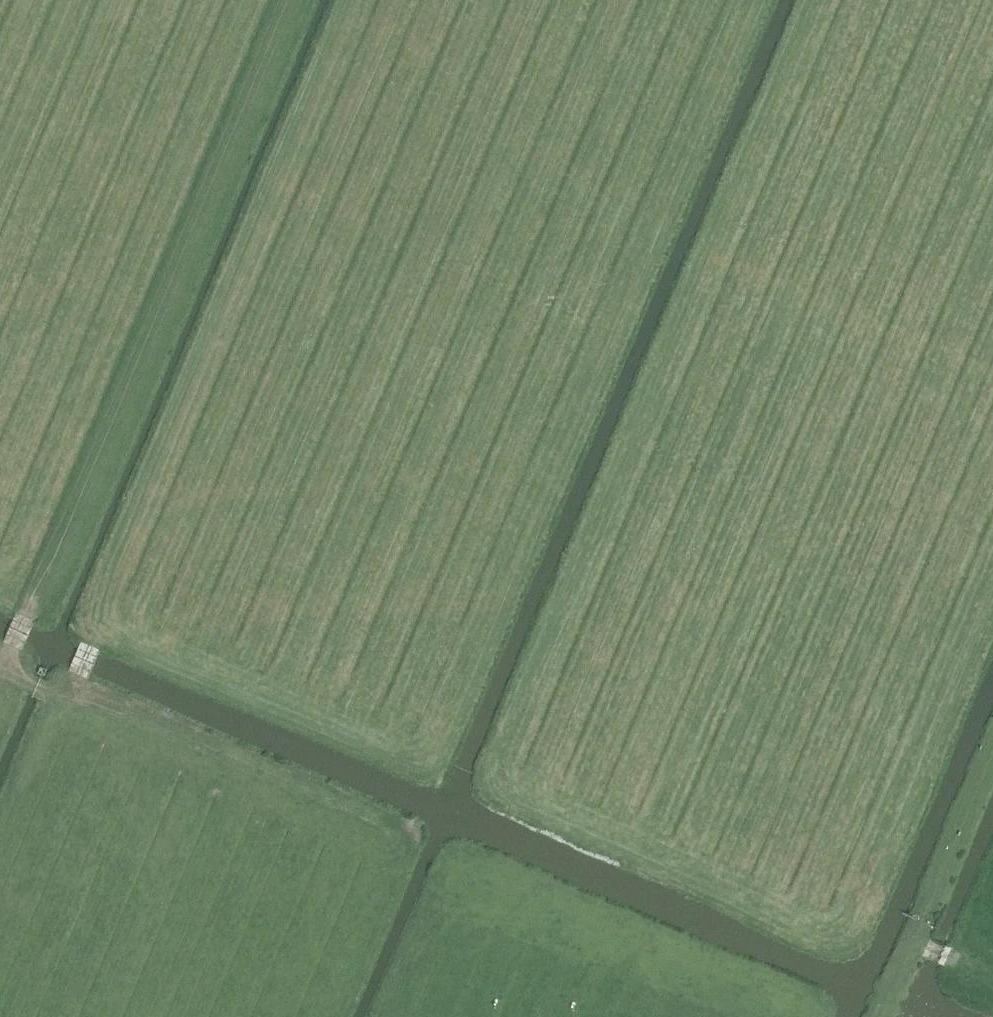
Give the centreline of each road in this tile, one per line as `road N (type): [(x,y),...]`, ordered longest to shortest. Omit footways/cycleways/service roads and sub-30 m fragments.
road 1 (track): [(882,1016),(992,758)]

